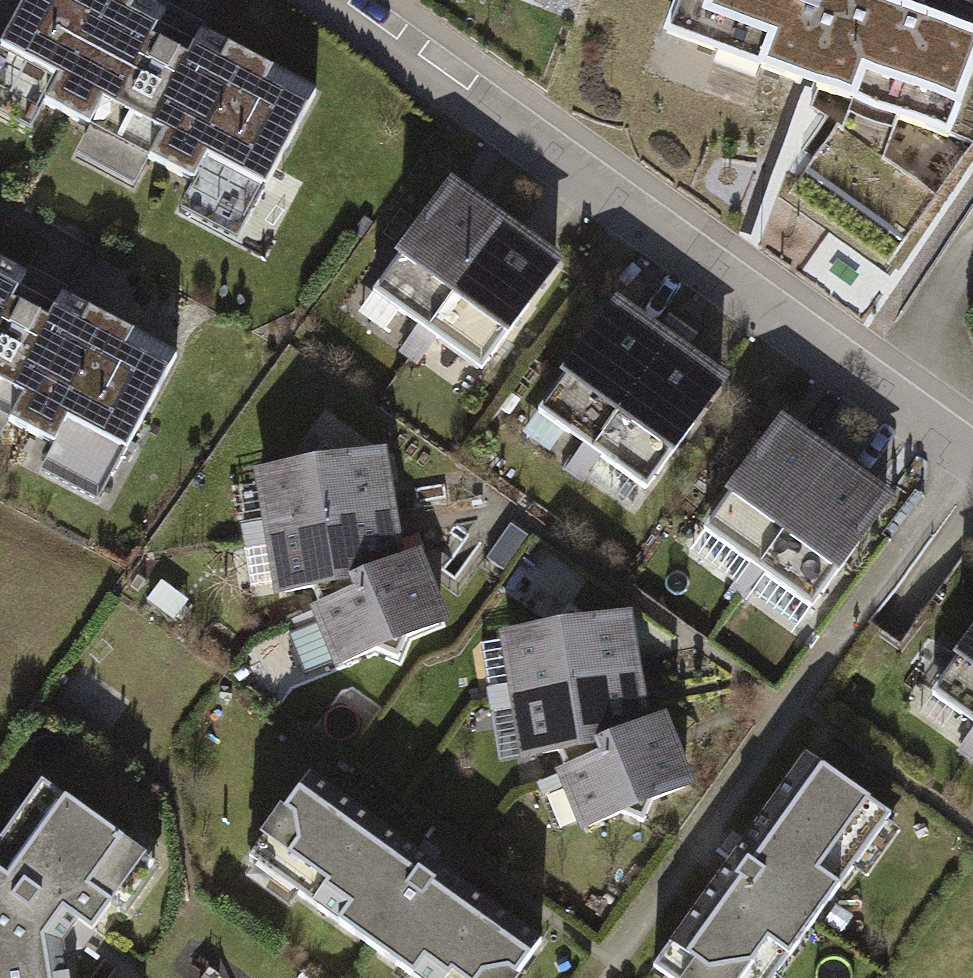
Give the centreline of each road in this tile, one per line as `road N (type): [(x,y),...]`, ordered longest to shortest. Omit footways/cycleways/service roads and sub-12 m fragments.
road 1 (residential): [(346,0),(972,455)]

